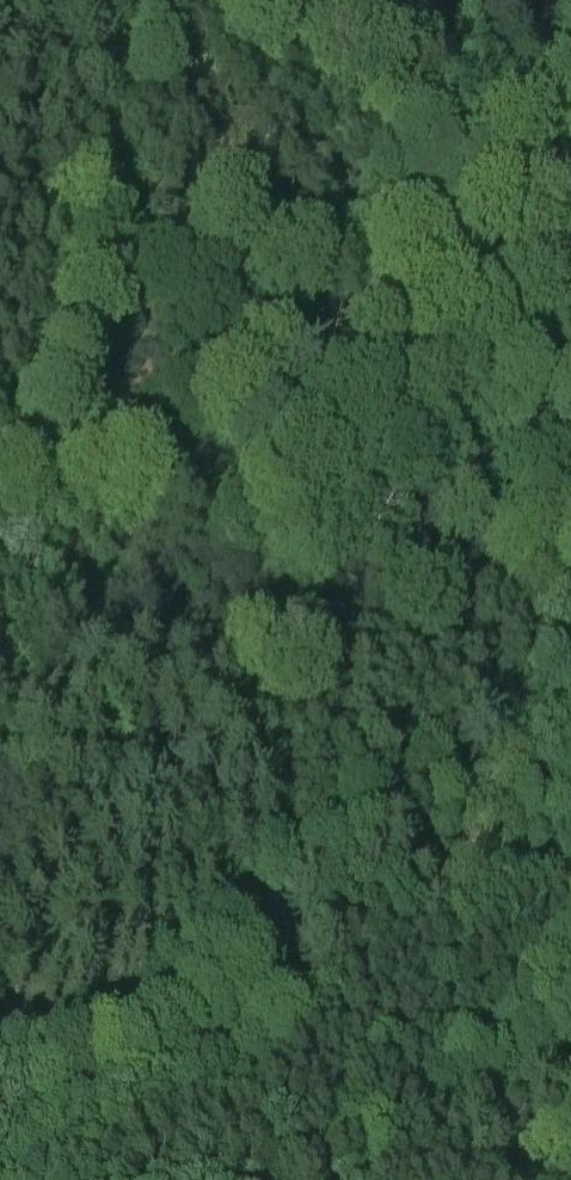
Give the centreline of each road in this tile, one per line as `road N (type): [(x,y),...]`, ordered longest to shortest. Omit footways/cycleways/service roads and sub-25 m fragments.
road 1 (track): [(0,1037),(79,1031),(360,822),(472,783),(570,722)]

